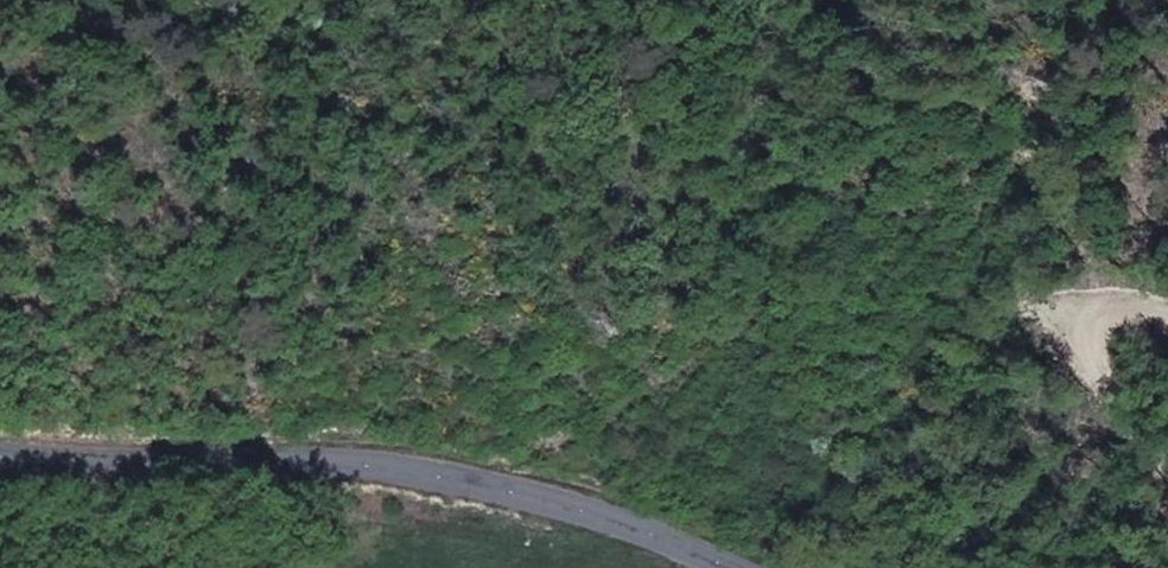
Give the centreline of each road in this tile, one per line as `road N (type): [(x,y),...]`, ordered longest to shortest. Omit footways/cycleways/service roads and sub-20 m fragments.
road 1 (tertiary): [(709,567),(510,485),(0,448)]

